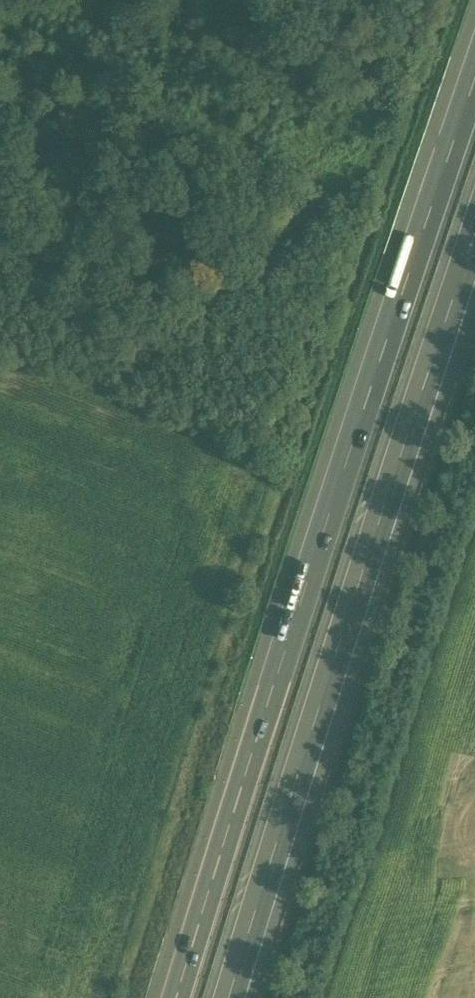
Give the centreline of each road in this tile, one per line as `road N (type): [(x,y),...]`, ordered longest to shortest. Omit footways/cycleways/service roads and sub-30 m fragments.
road 1 (motorway): [(474,91),(180,997)]
road 2 (motorway): [(227,997),(474,226)]

